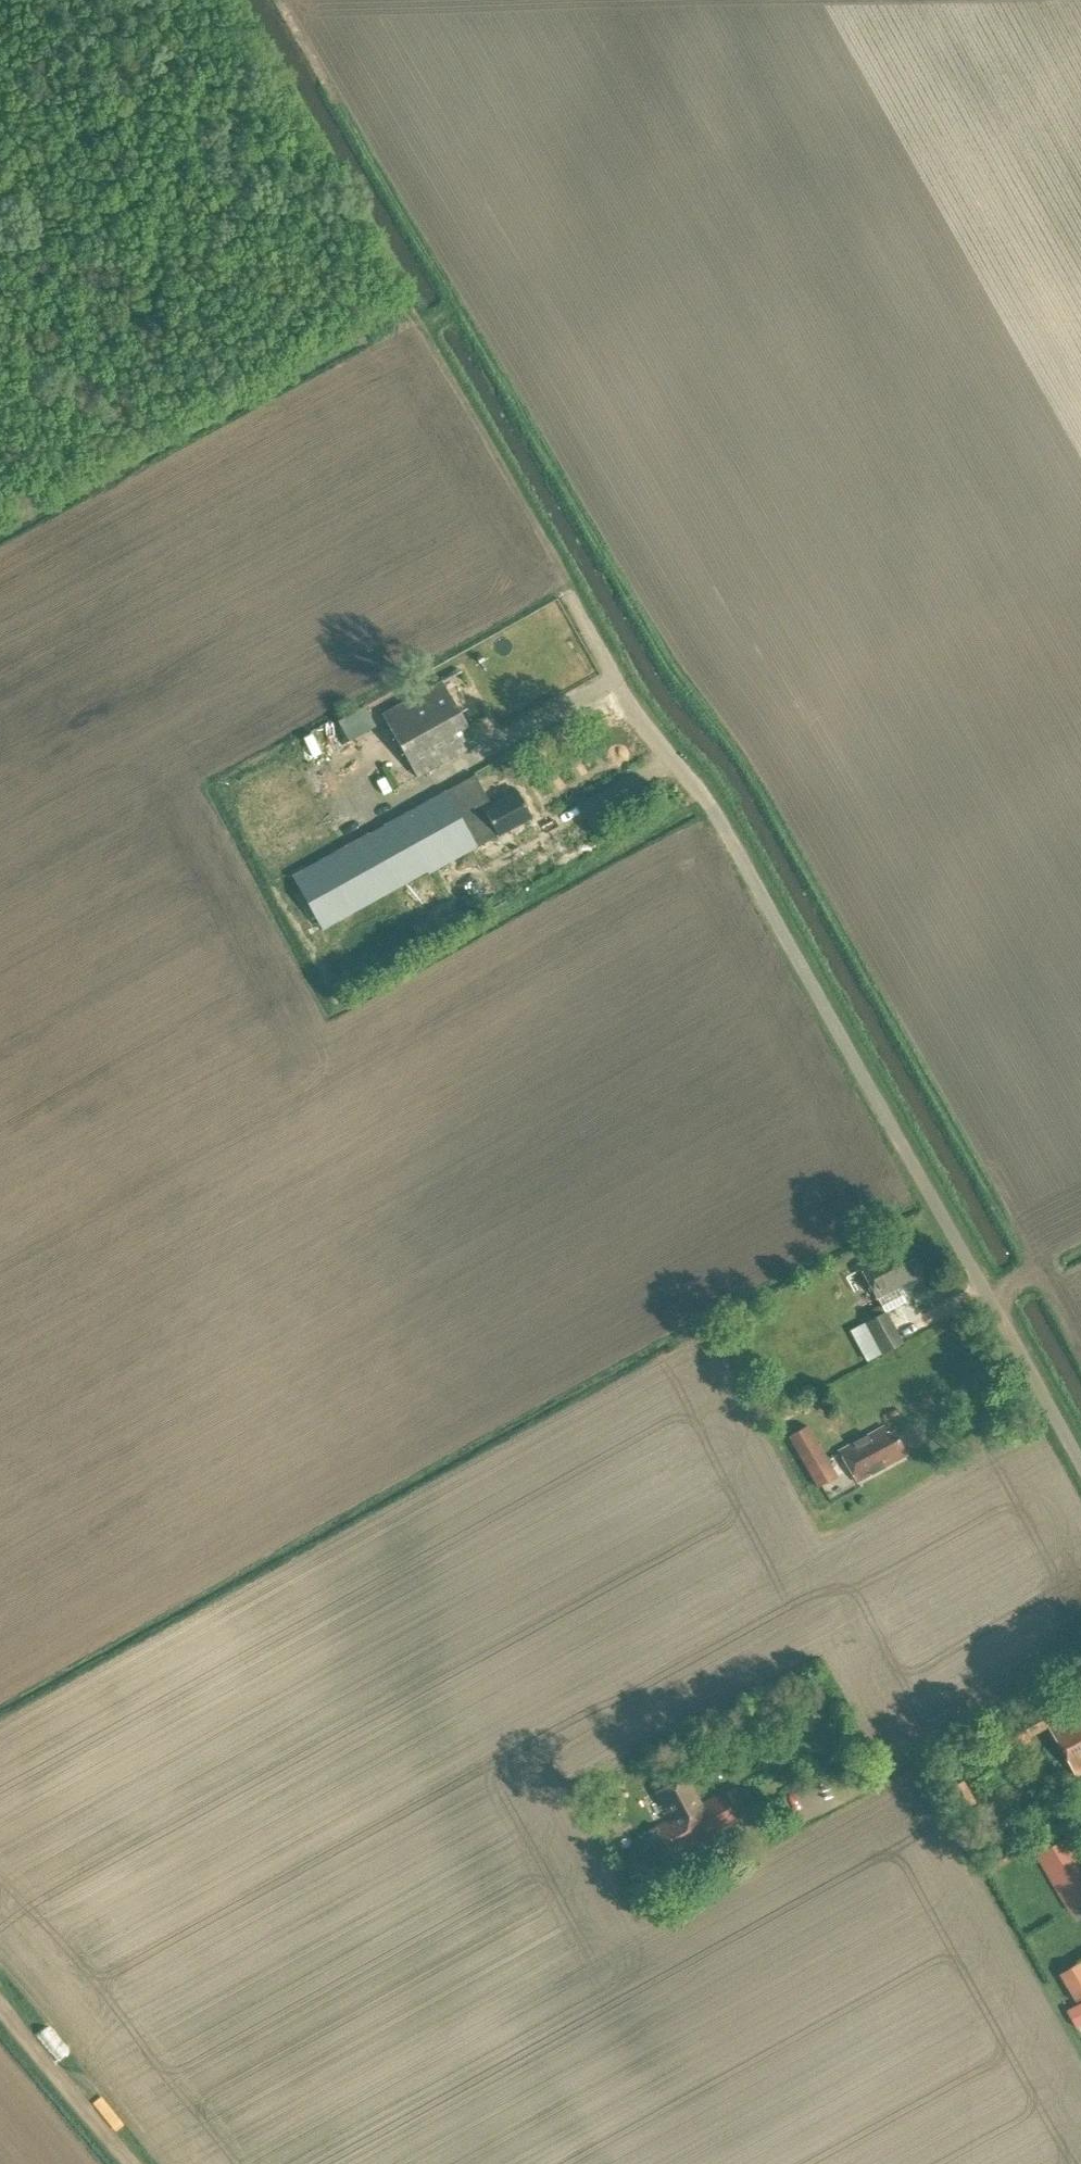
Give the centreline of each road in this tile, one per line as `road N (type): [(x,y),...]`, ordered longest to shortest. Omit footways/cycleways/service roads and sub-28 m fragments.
road 1 (unclassified): [(1080,1472),(711,818)]
road 2 (track): [(134,2163),(0,2004)]

